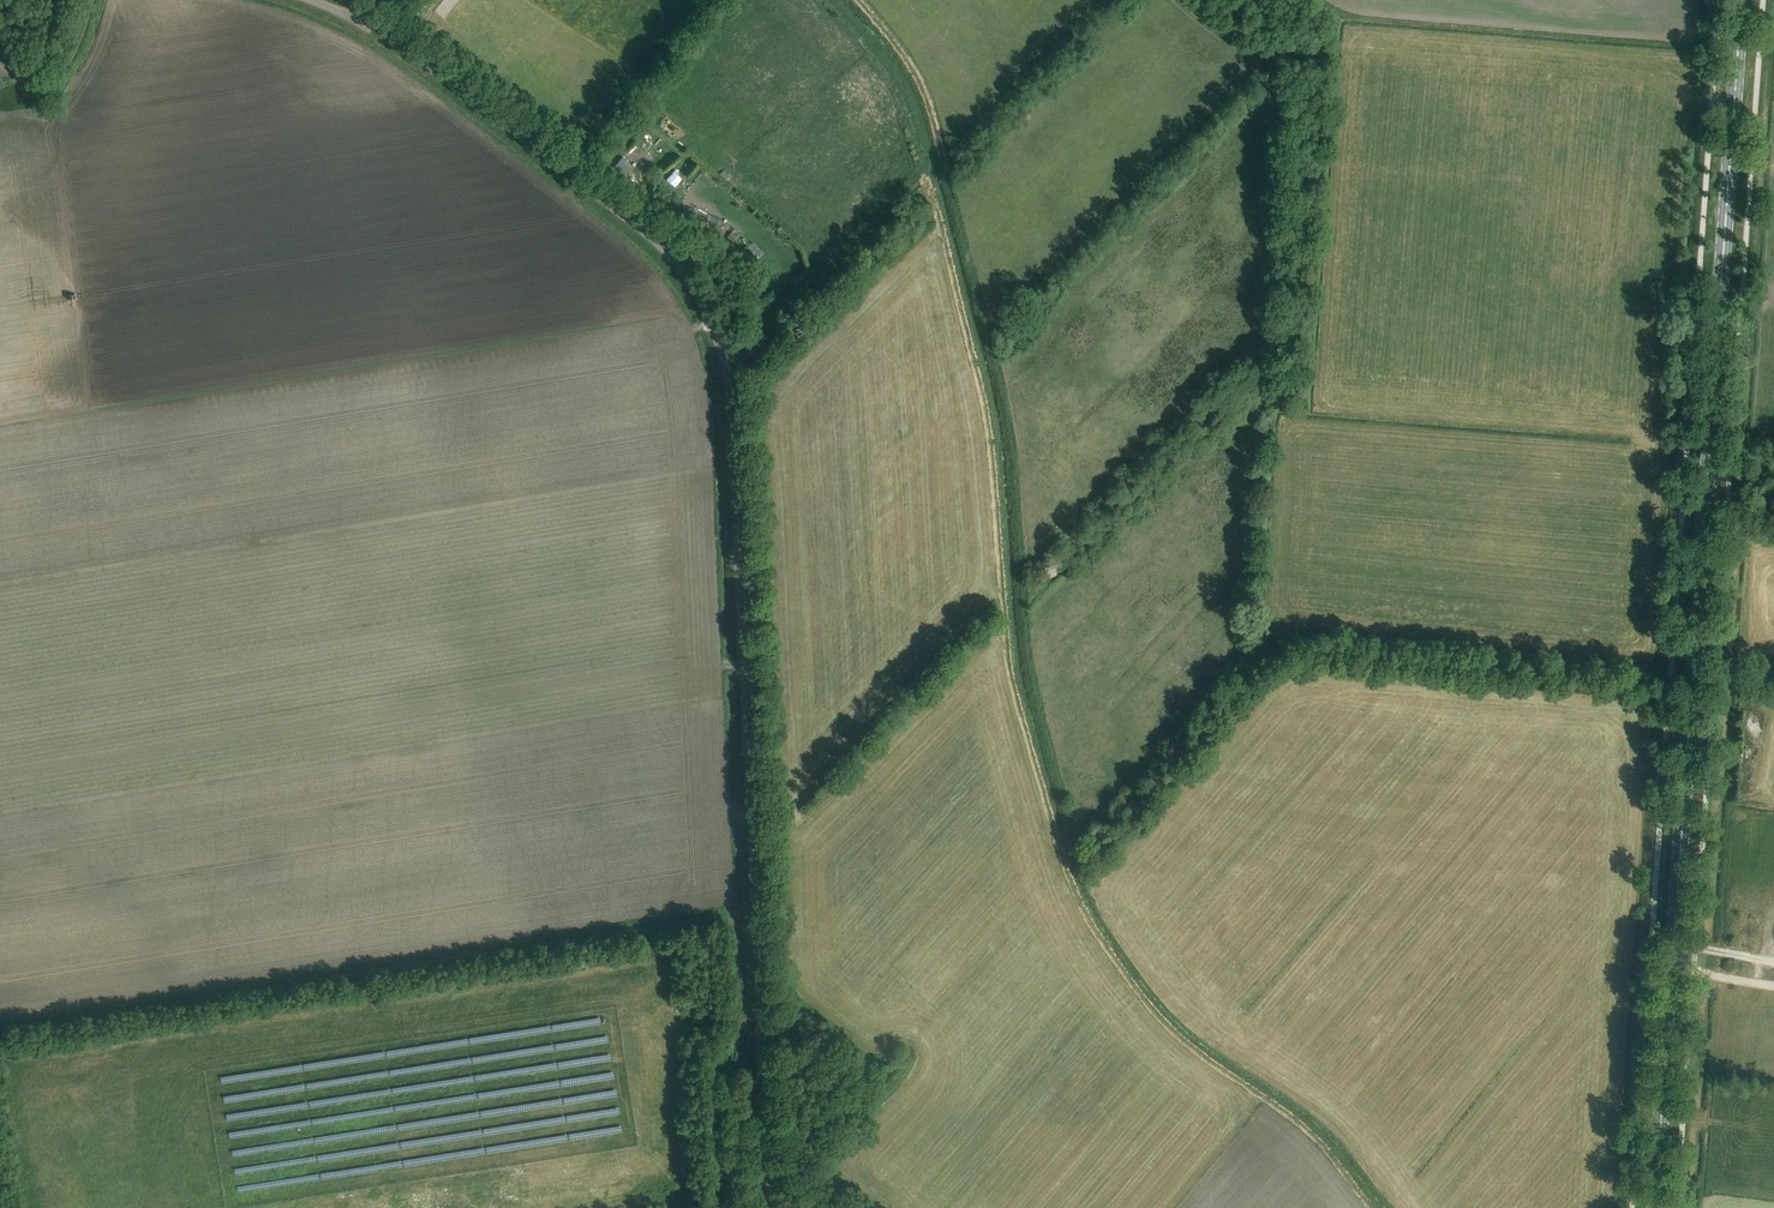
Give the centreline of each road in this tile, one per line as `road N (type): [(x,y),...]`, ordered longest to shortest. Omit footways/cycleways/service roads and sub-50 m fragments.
road 1 (unclassified): [(771,1207),(721,345),(699,296),(651,238),(403,46),(311,0)]
road 2 (secondary): [(1654,1207),(1742,0)]

